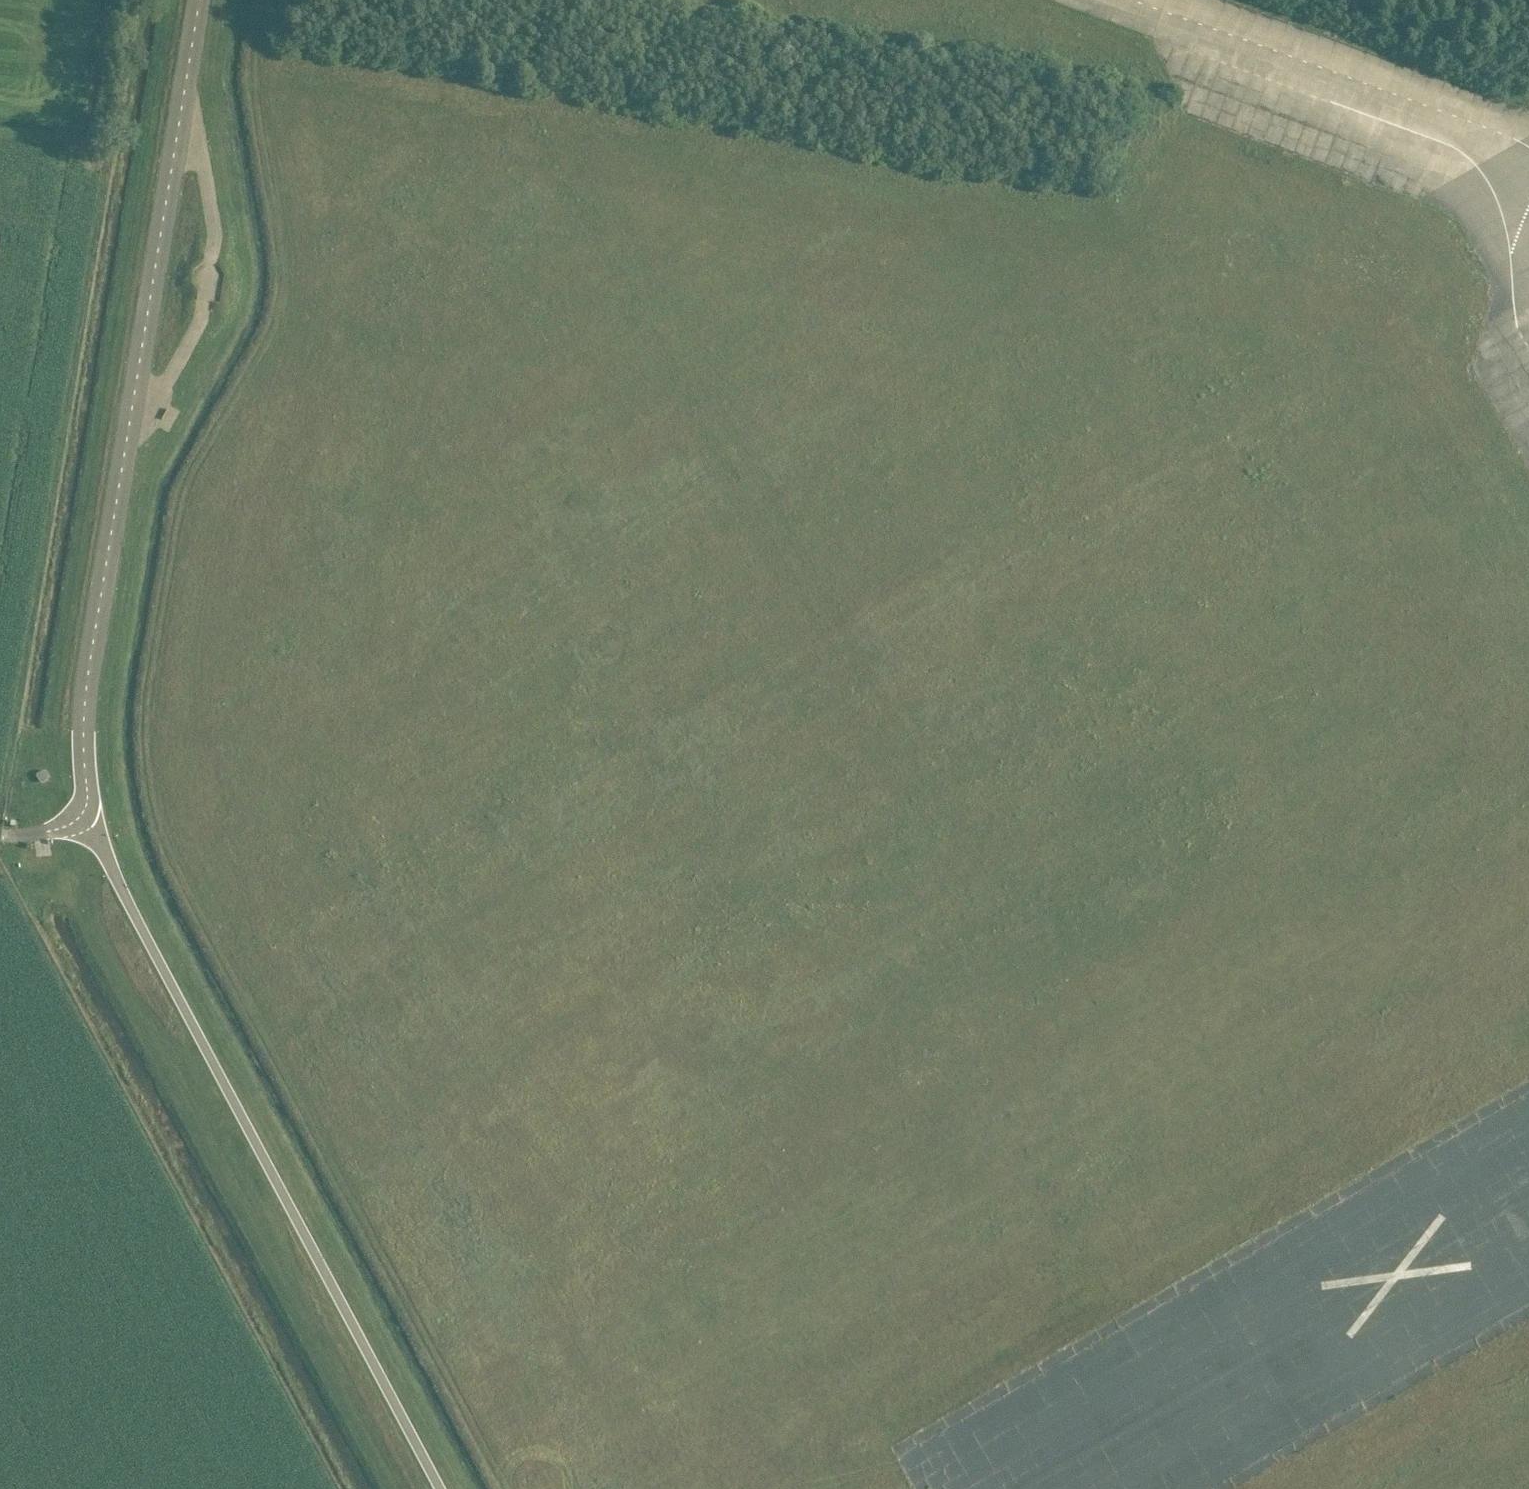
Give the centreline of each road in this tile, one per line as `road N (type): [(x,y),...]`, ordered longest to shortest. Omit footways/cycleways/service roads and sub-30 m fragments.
road 1 (unclassified): [(82,817),(88,672),(200,0)]
road 2 (unclassified): [(439,1488),(82,817)]

